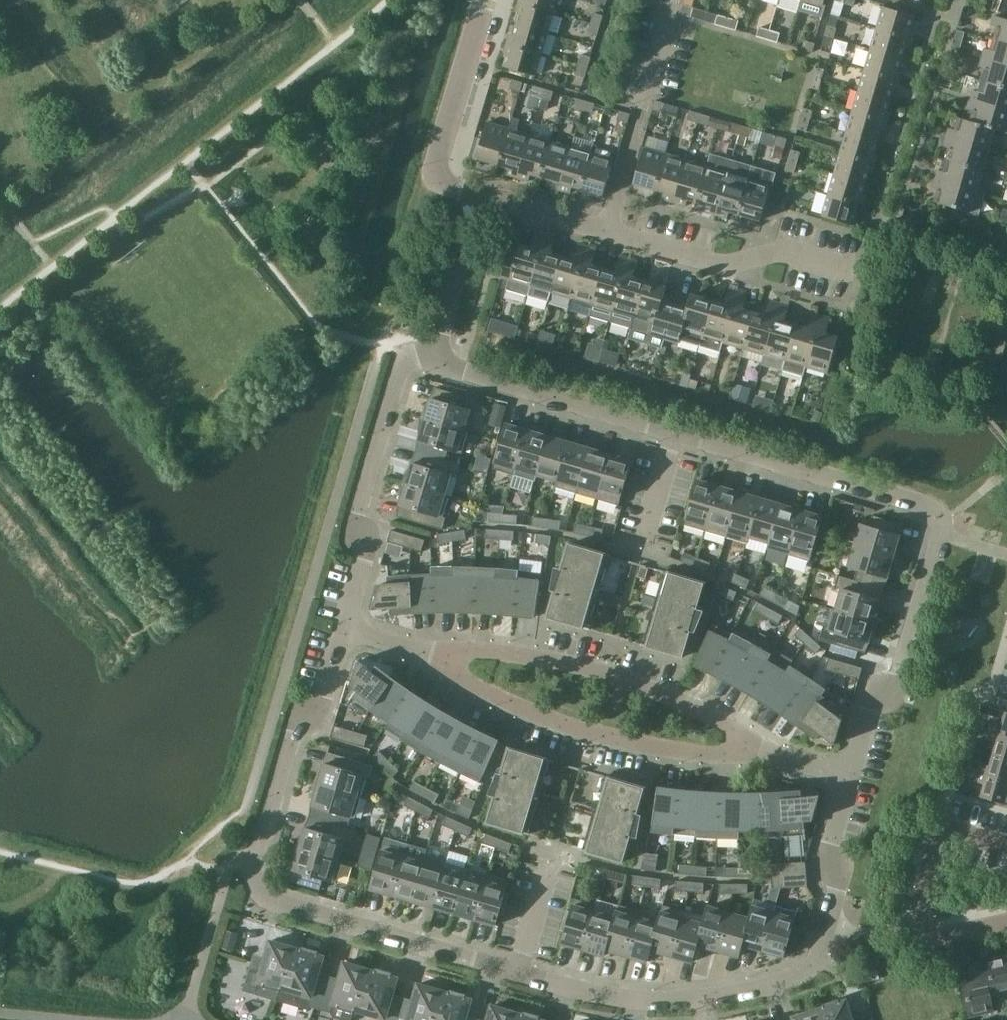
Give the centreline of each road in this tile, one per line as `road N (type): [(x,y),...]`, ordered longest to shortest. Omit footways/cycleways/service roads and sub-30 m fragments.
road 1 (residential): [(346,629),(324,702),(294,735),(259,853),(257,882),(274,903),(522,977),(616,997),(706,1001),(807,974),(821,952),(841,893),(832,842),(848,779)]
road 2 (residential): [(848,779),(868,714),(891,690),(938,532),(929,507),(434,361)]
road 3 (residential): [(759,753),(715,757),(593,734),(463,681),(447,658)]
road 4 (residential): [(759,753),(719,721),(606,673),(473,650),(447,658)]
road 5 (residential): [(434,361),(401,379),(356,535),(364,564),(346,629)]
road 6 (residential): [(848,268),(772,247),(725,266),(607,233)]
road 7 (residential): [(607,233),(675,0)]
road 8 (residential): [(480,194),(447,185),(438,171),(488,0)]
road 9 (residential): [(1006,924),(954,935),(921,916),(944,831)]
road 10 (residential): [(434,361),(480,194)]
road 11 (residential): [(607,233),(480,194)]

